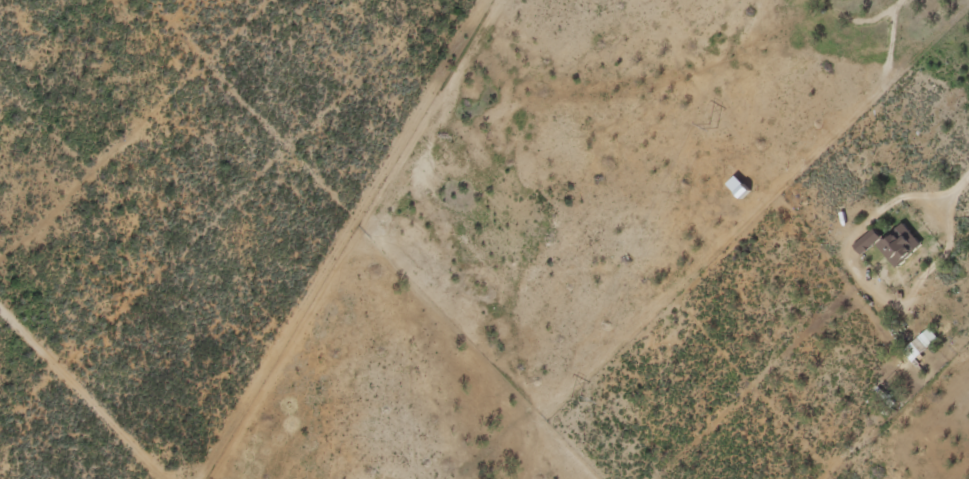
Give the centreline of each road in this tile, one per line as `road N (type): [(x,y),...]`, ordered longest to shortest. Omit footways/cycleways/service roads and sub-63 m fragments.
road 1 (track): [(409,478),(358,0)]

